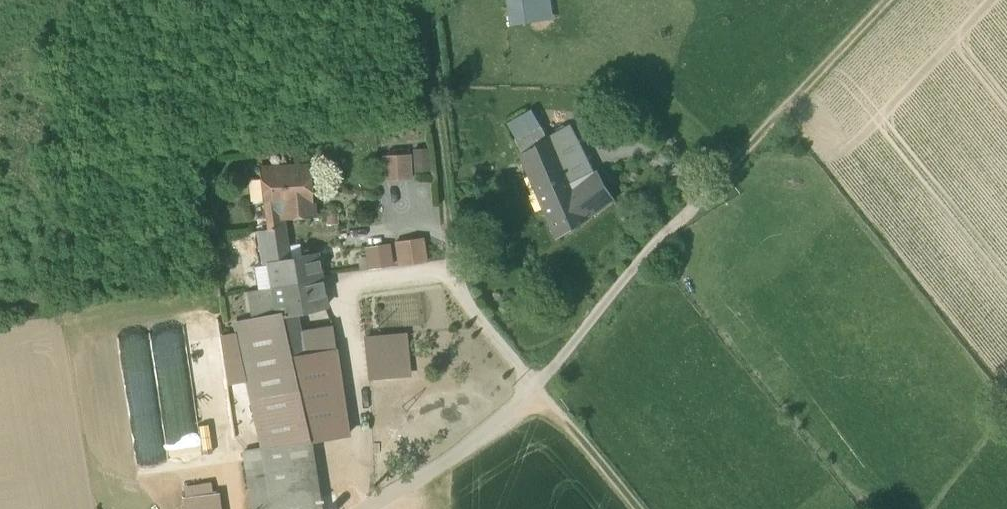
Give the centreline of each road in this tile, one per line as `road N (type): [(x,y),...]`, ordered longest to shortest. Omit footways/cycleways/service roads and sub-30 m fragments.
road 1 (track): [(637,508),(538,386),(661,239),(883,0)]
road 2 (track): [(421,0),(461,298)]
road 3 (residential): [(376,508),(450,461),(538,386)]

